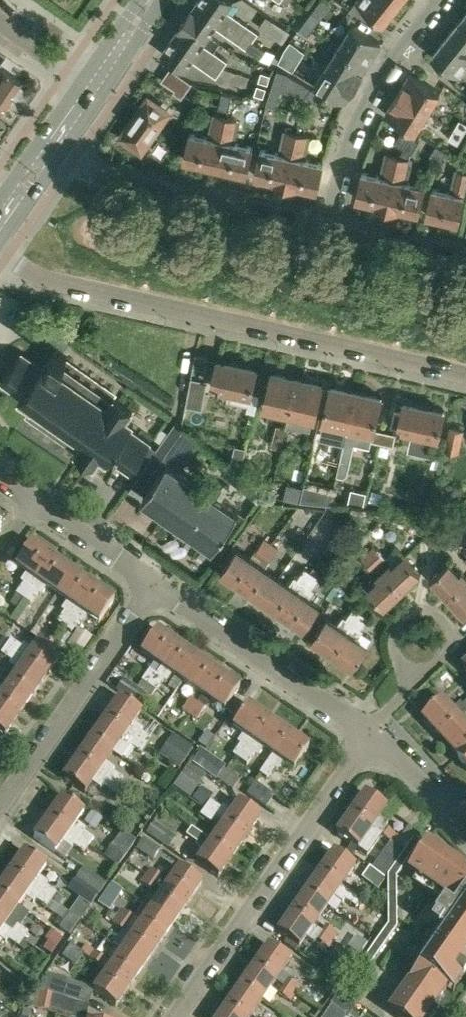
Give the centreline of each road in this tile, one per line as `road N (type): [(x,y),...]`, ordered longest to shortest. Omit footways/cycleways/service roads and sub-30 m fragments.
road 1 (residential): [(0,253),(57,283),(465,376)]
road 2 (residential): [(173,1016),(372,735)]
road 3 (residential): [(328,231),(117,185),(50,149)]
road 4 (residential): [(155,584),(0,805)]
road 5 (residential): [(328,231),(359,124),(438,0)]
road 6 (residential): [(366,731),(155,584)]
road 7 (residential): [(428,668),(447,655),(451,630),(442,617),(417,610),(396,626),(393,642),(416,668)]
road 8 (residential): [(155,584),(36,501)]
road 9 (residential): [(465,261),(328,231)]
road 10 (residential): [(465,830),(372,735)]

